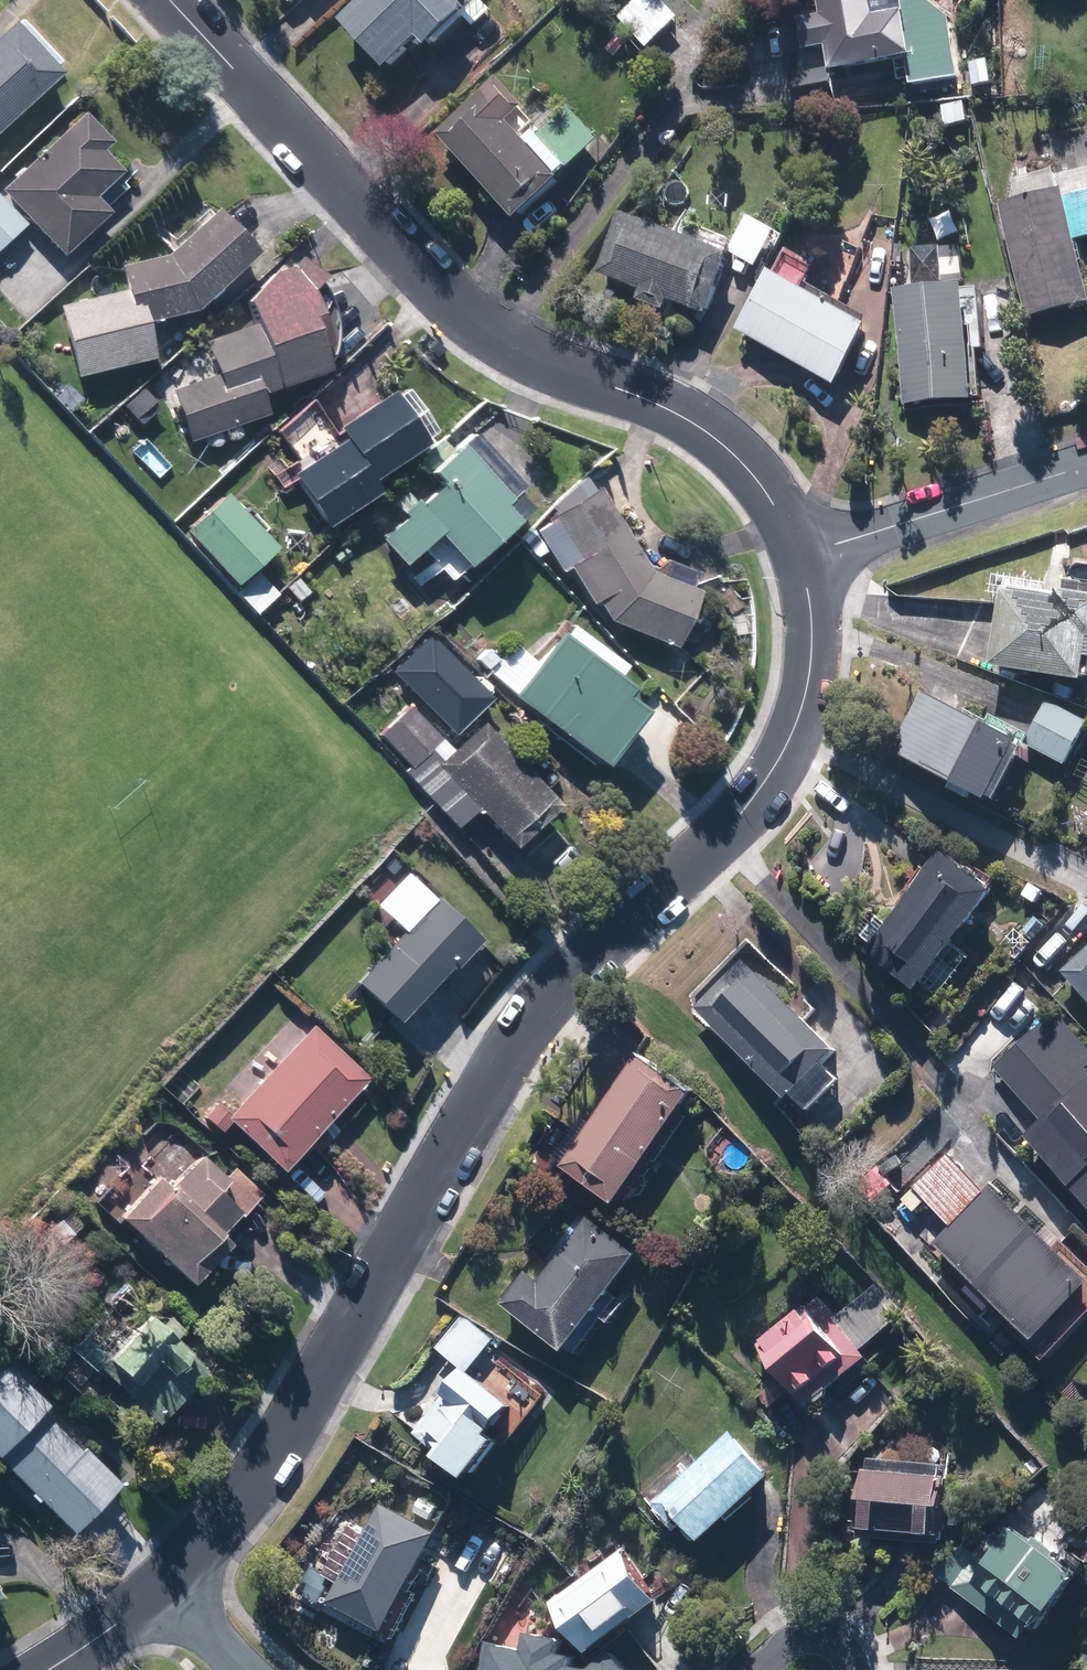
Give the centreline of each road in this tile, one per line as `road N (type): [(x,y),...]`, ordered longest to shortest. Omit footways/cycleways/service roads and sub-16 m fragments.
road 1 (residential): [(806,554),(814,698),(782,764),(725,832),(512,1042),(257,1484),(165,1600)]
road 2 (residential): [(171,0),(446,291),(509,344),(687,416),(769,485),(806,554)]
road 3 (residential): [(1086,463),(806,554)]
road 4 (residential): [(165,1600),(58,1669)]

